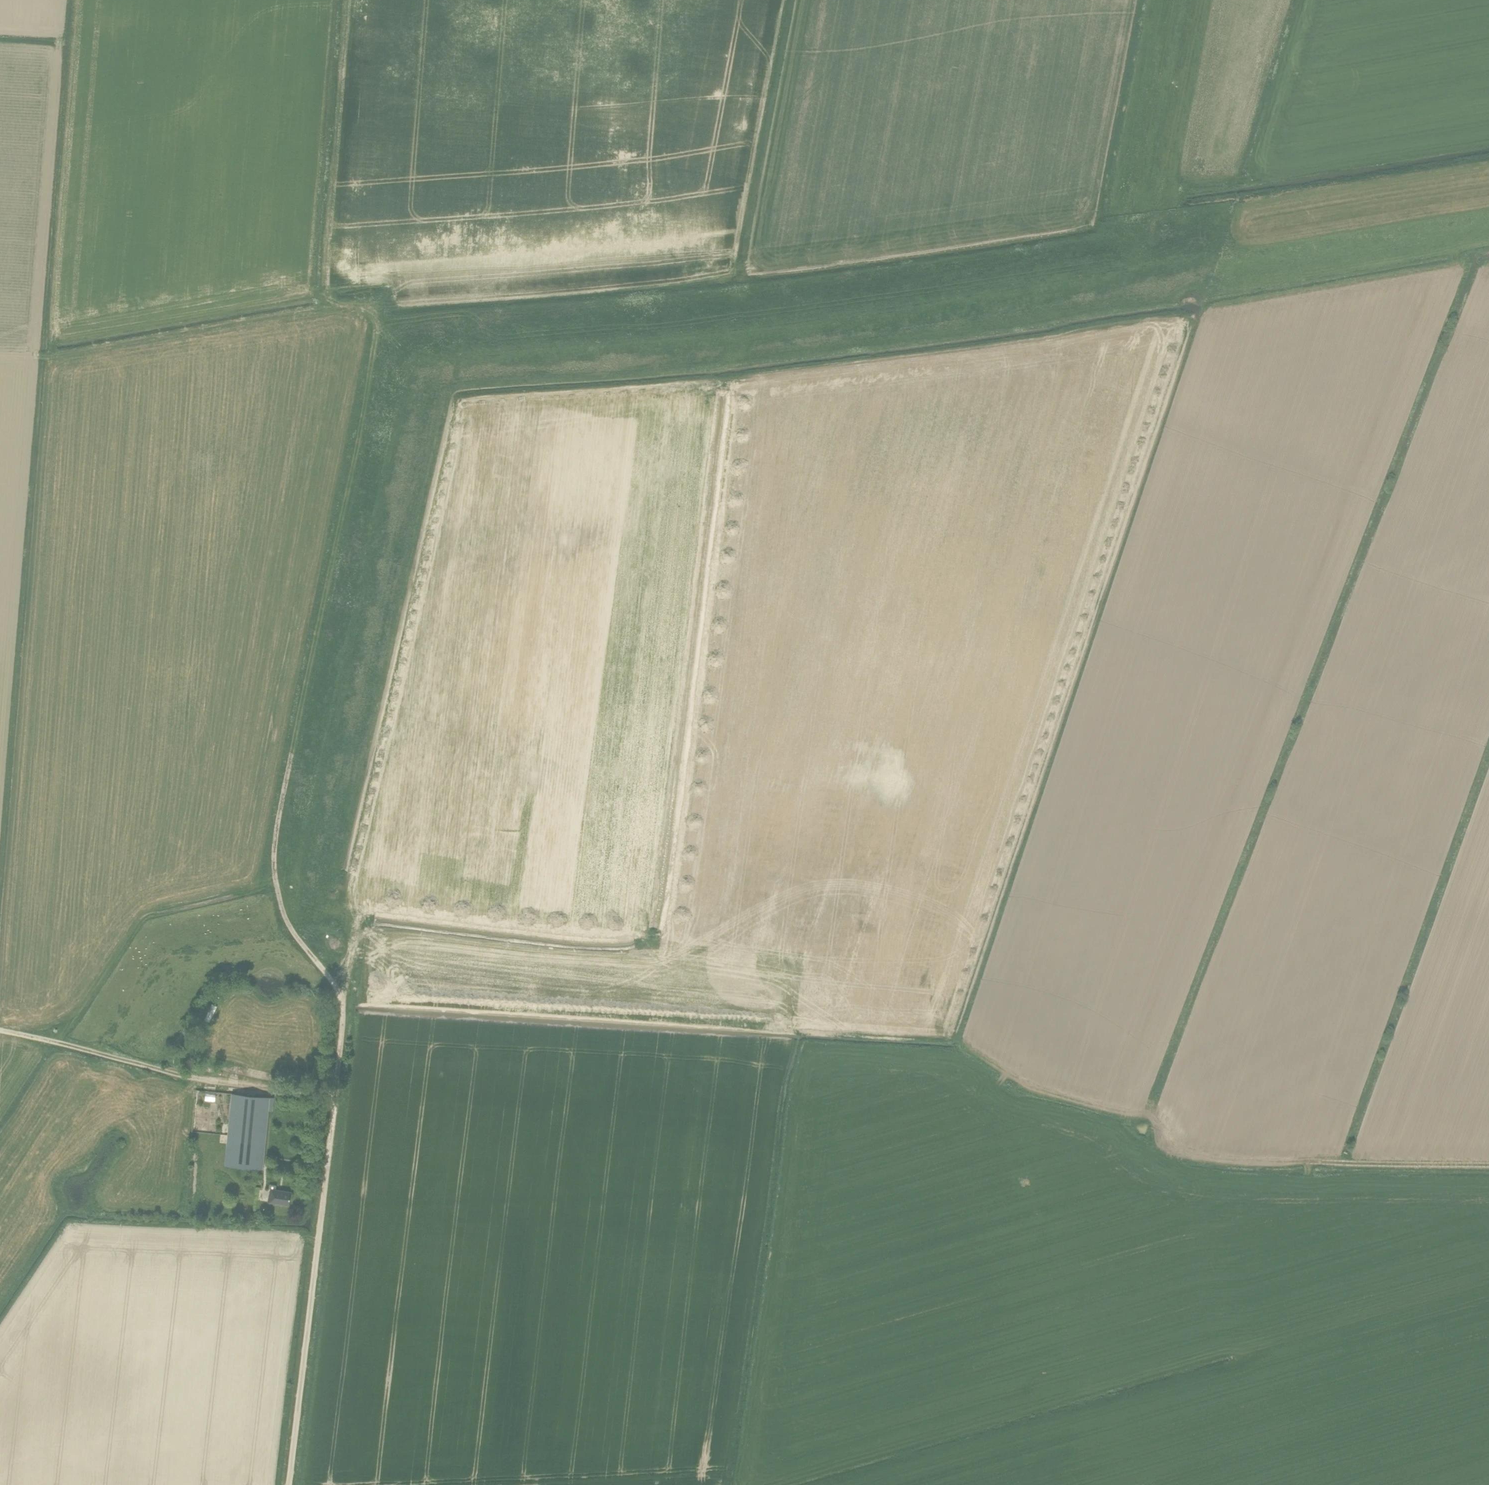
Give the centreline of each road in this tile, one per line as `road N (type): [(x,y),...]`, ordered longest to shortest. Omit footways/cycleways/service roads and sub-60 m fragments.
road 1 (track): [(290,764),(273,844),(279,900),(344,1000)]
road 2 (track): [(0,1030),(241,1083)]

